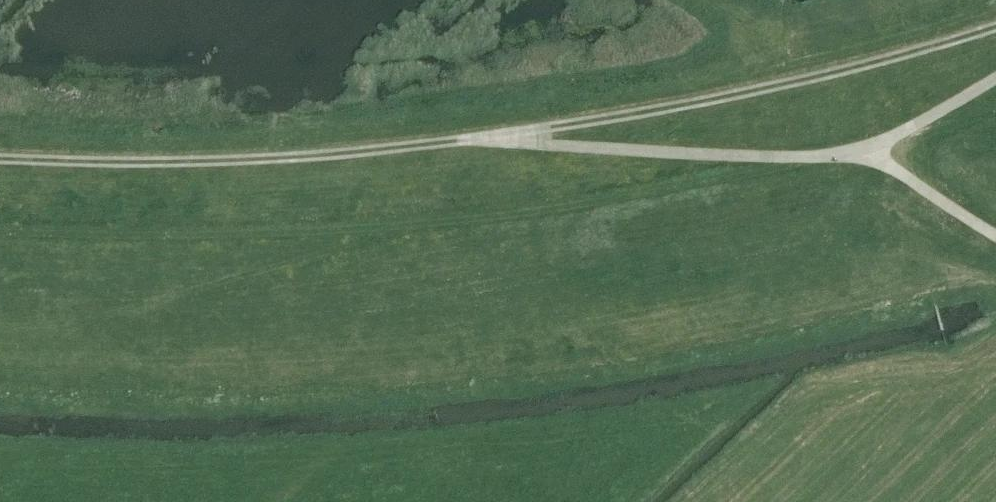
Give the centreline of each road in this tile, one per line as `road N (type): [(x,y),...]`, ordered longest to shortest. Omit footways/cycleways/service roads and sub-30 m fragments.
road 1 (track): [(0,232),(200,236),(445,222),(760,172),(891,138)]
road 2 (track): [(179,296),(407,225)]

